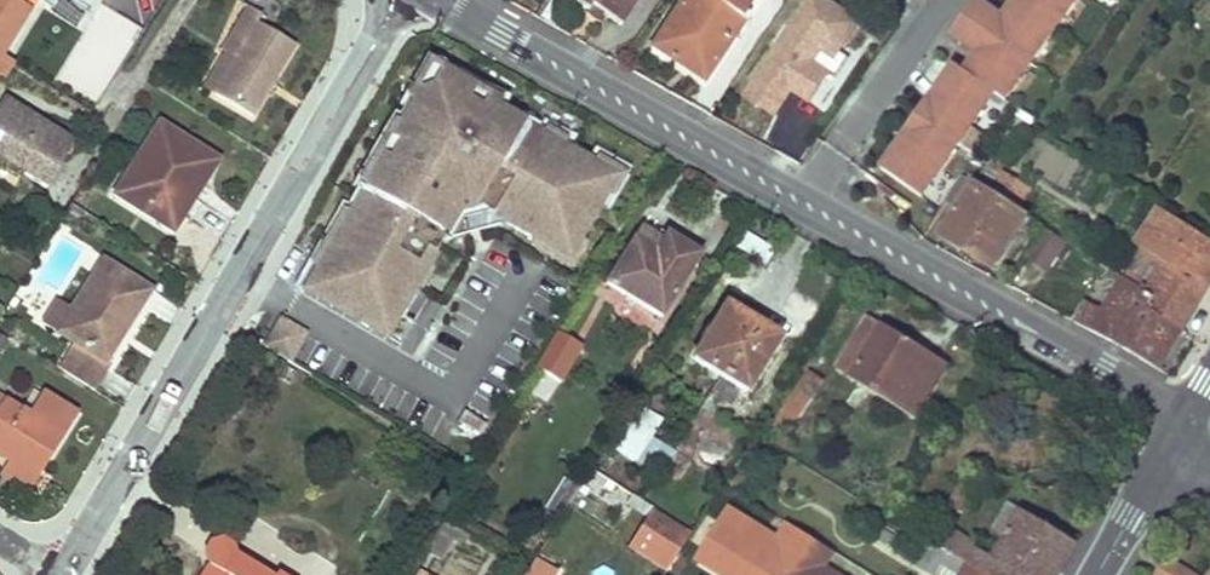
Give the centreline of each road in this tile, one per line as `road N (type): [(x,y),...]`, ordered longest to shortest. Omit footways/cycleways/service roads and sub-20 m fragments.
road 1 (tertiary): [(439,0),(1103,370),(1176,436)]
road 2 (tertiary): [(54,574),(393,0)]
road 3 (tertiary): [(1098,574),(1176,436)]

